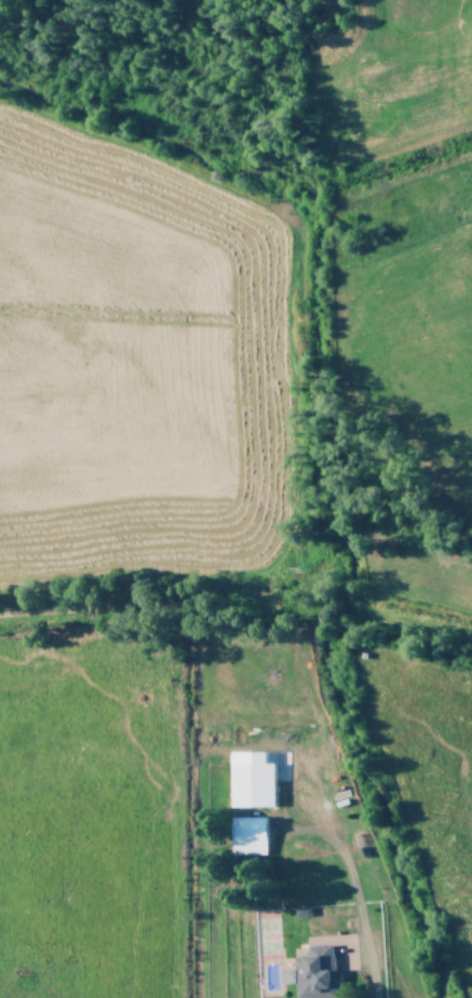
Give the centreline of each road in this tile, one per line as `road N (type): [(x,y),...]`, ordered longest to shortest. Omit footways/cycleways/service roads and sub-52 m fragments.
road 1 (residential): [(174,599),(0,612)]

